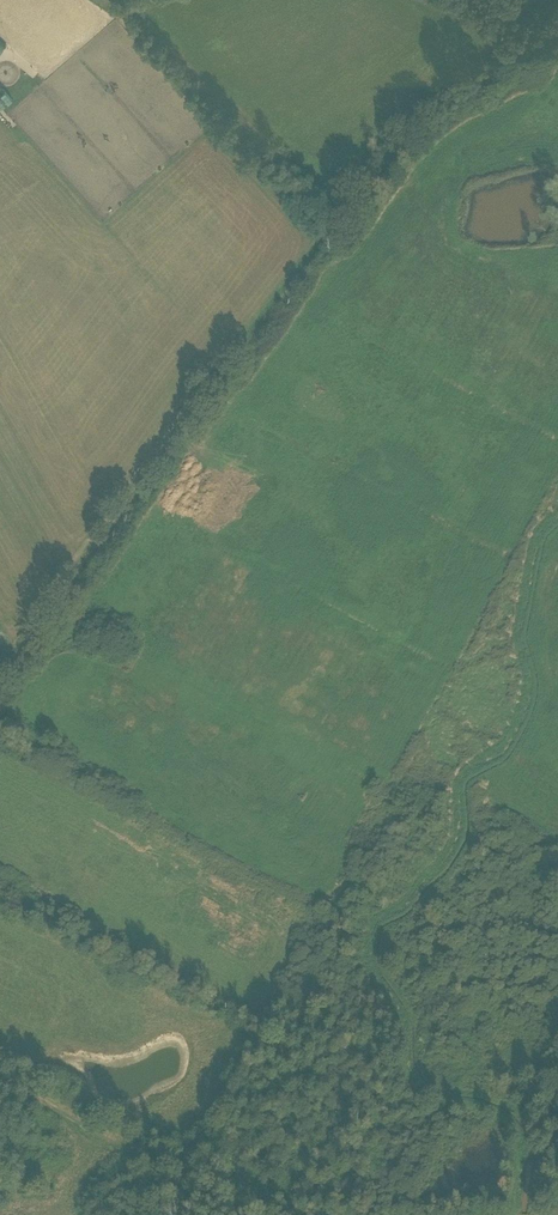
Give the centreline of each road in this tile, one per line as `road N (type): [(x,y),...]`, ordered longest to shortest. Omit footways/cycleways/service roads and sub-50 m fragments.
road 1 (track): [(557,33),(435,107),(0,675)]
road 2 (track): [(279,1214),(0,1081)]

